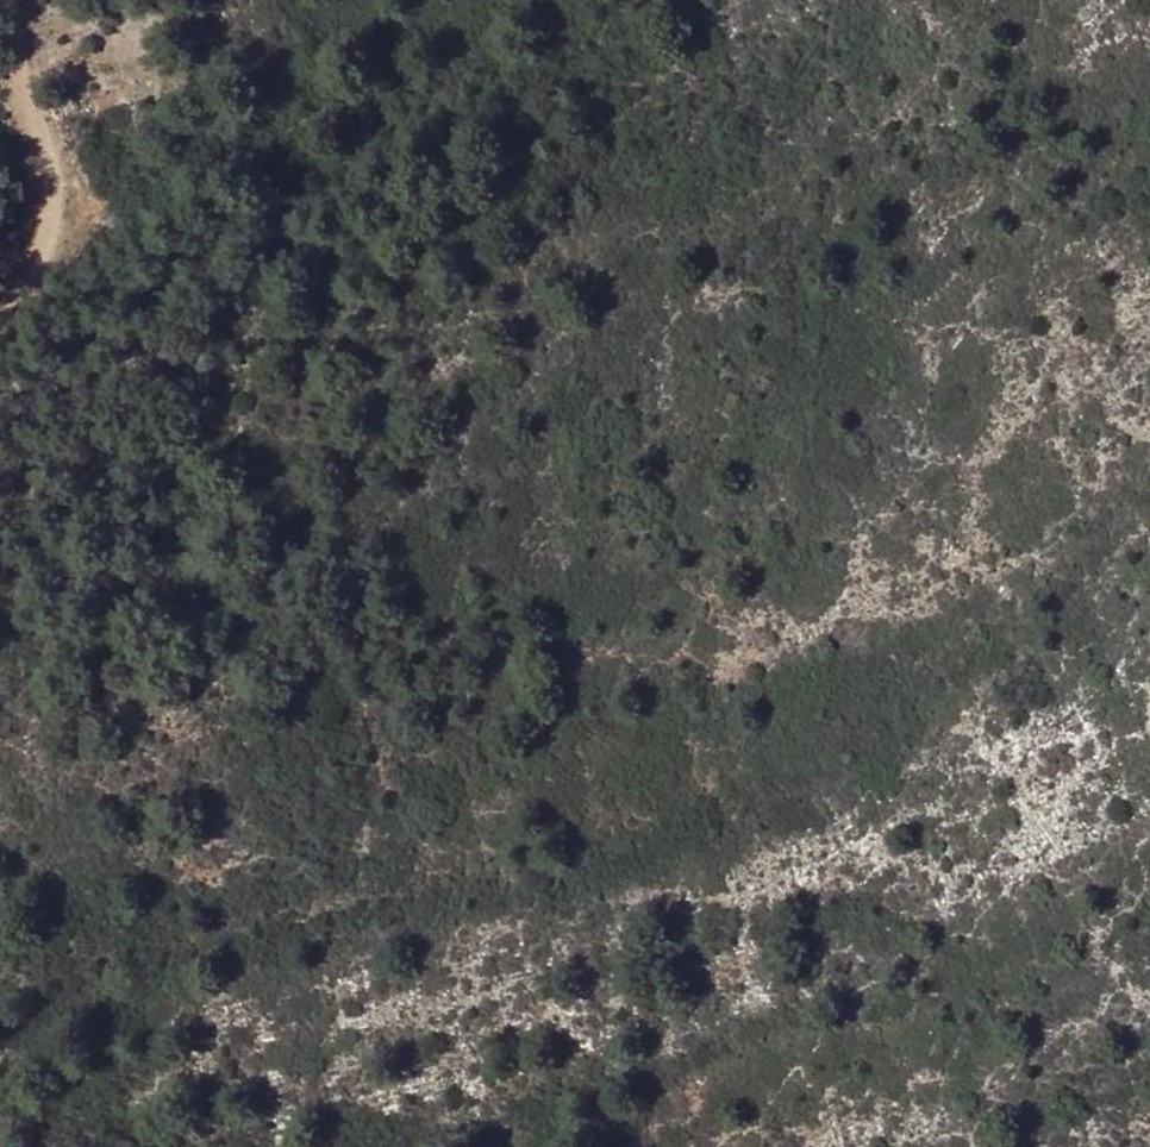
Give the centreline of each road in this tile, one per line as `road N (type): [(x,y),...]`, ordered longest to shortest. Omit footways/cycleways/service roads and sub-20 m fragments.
road 1 (track): [(0,310),(52,258),(72,224),(35,115),(10,0)]

